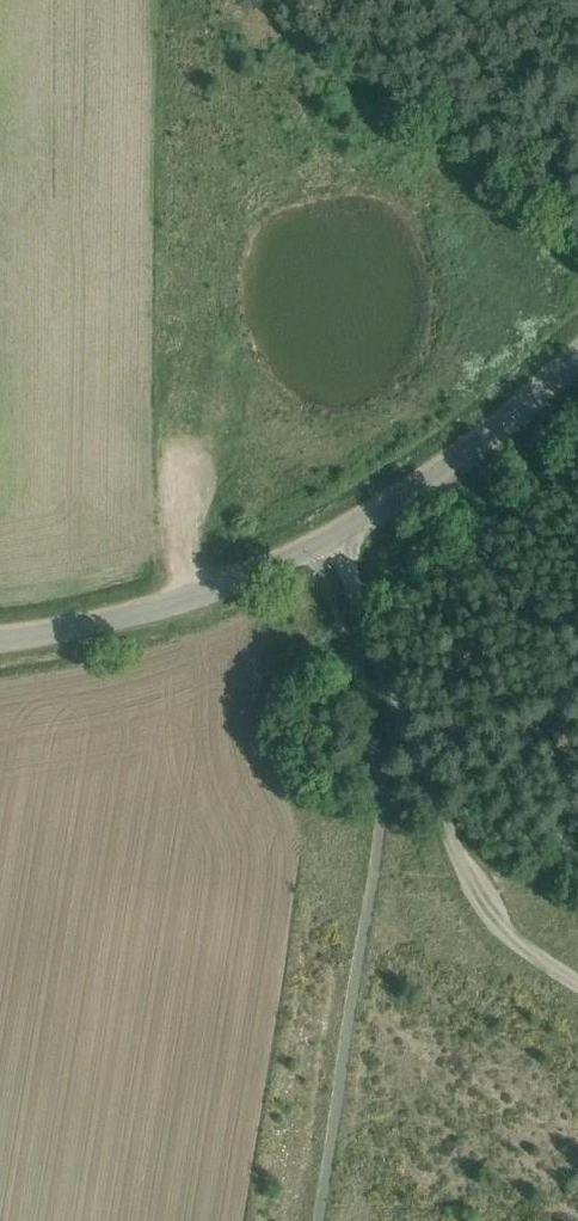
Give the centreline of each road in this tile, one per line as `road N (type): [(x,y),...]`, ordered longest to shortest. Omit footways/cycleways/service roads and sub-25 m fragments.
road 1 (unclassified): [(337,534),(481,904),(521,948),(577,982)]
road 2 (unclassified): [(0,638),(93,624),(220,589),(337,534)]
road 3 (unclassified): [(337,534),(420,493),(577,367)]
road 4 (track): [(182,600),(183,437)]

